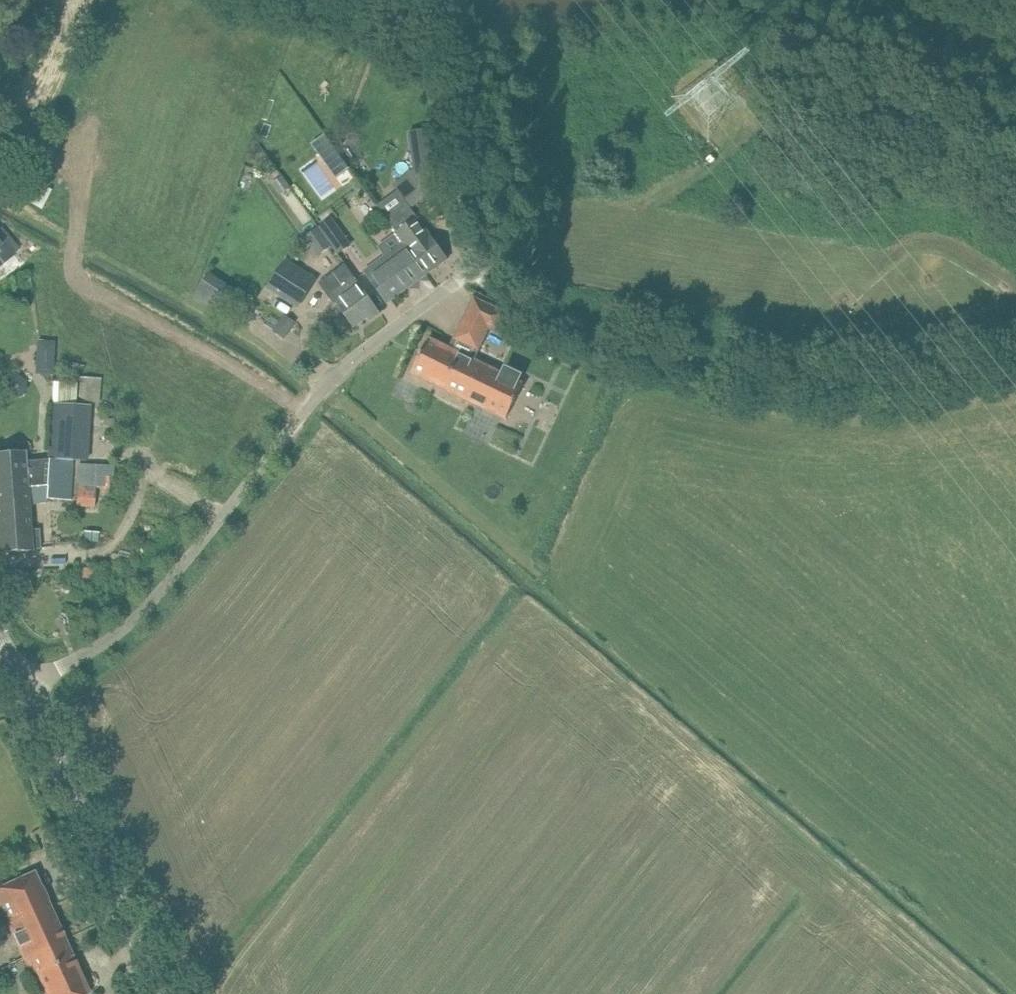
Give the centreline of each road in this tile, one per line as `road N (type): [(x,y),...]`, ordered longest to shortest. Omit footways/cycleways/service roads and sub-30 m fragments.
road 1 (unclassified): [(18,682),(92,651),(129,624),(311,402),(353,360),(481,269)]
road 2 (tertiary): [(160,993),(18,682)]

